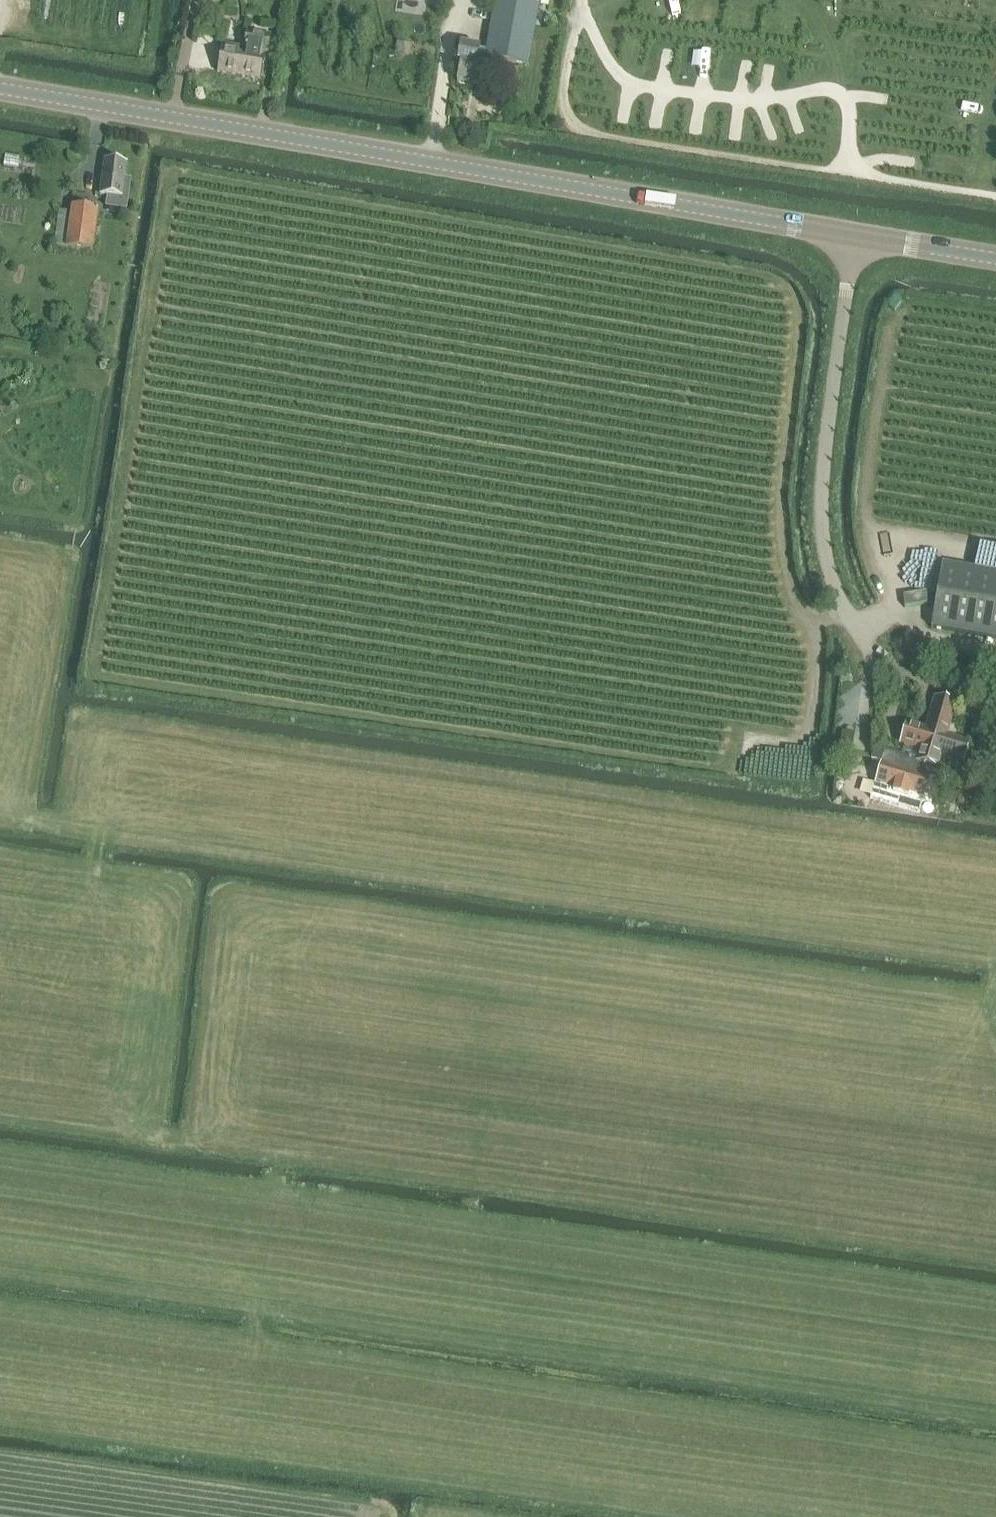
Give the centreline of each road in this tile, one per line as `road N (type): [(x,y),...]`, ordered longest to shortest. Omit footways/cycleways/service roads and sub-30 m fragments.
road 1 (tertiary): [(995,257),(0,92)]

